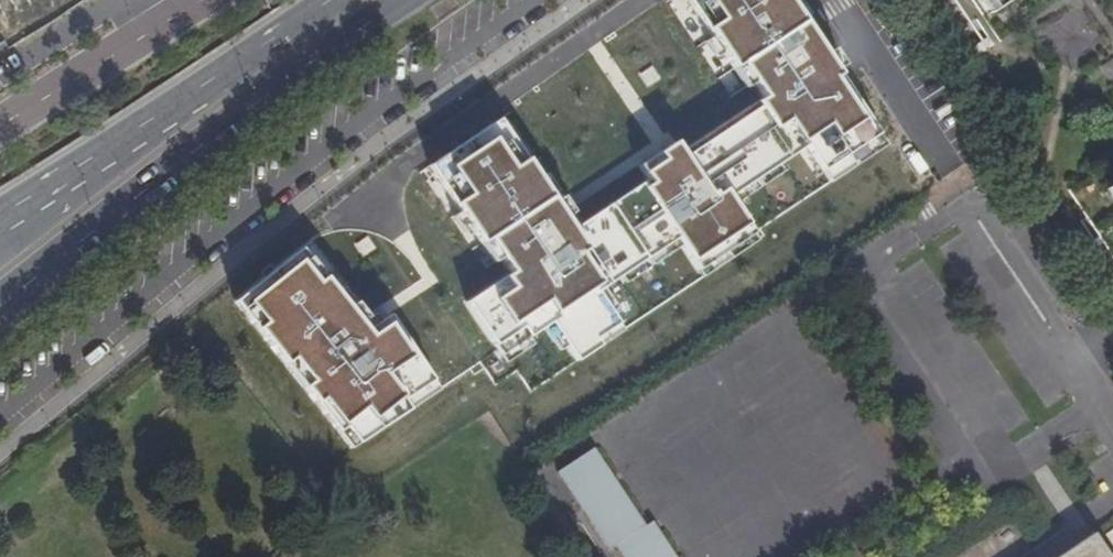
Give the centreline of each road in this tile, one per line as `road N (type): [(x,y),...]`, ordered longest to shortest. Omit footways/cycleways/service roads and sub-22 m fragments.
road 1 (primary): [(0,309),(404,0)]
road 2 (residential): [(338,207),(629,0)]
road 3 (primary): [(333,0),(41,200)]
road 4 (residential): [(923,135),(835,0)]

